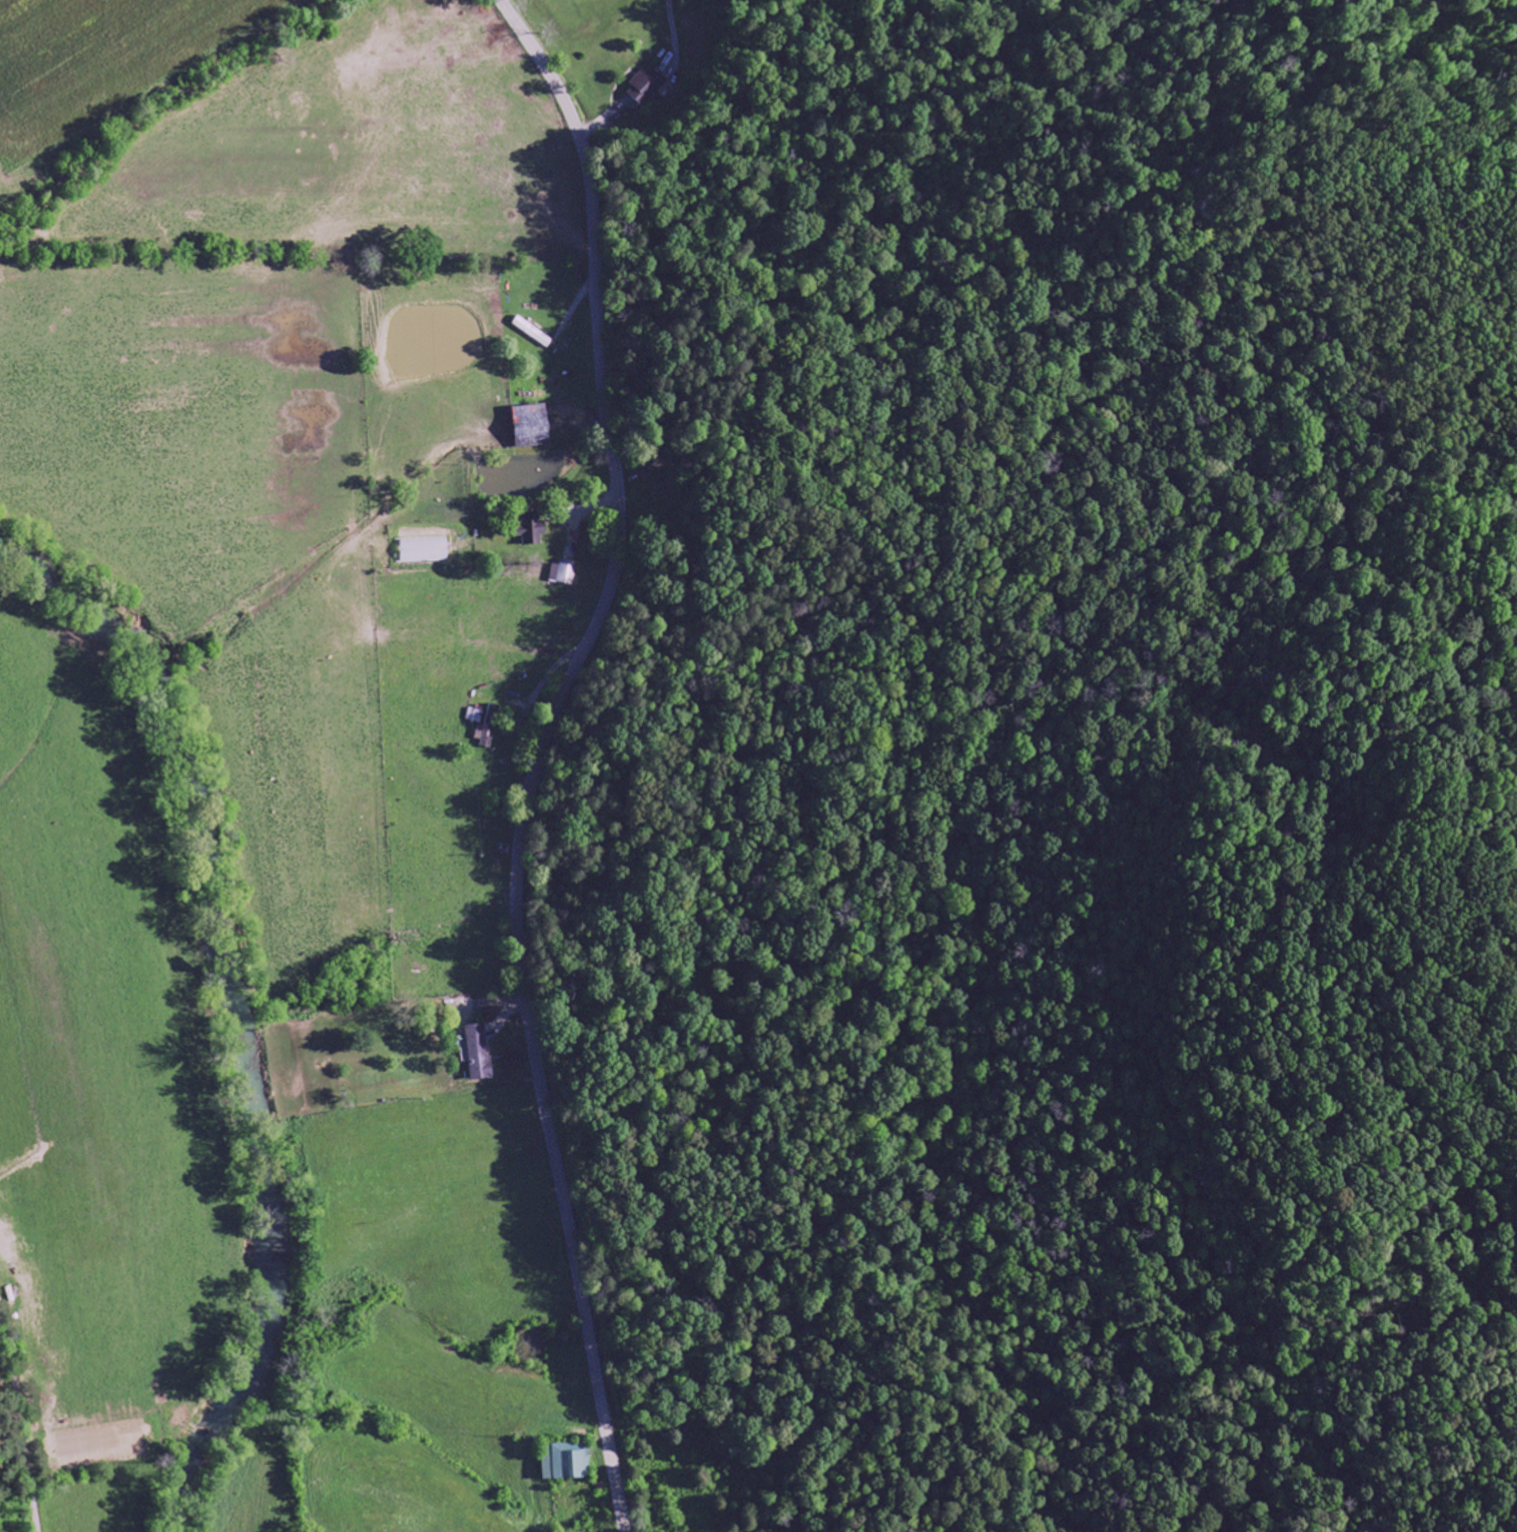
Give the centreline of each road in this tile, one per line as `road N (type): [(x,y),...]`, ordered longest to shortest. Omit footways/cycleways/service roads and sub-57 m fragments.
road 1 (tertiary): [(623,1531),(528,1023),(514,880),(532,781),(610,579),(616,484),(582,153),(559,92),(497,0)]
road 2 (residential): [(40,1531),(25,1417),(0,1330)]

